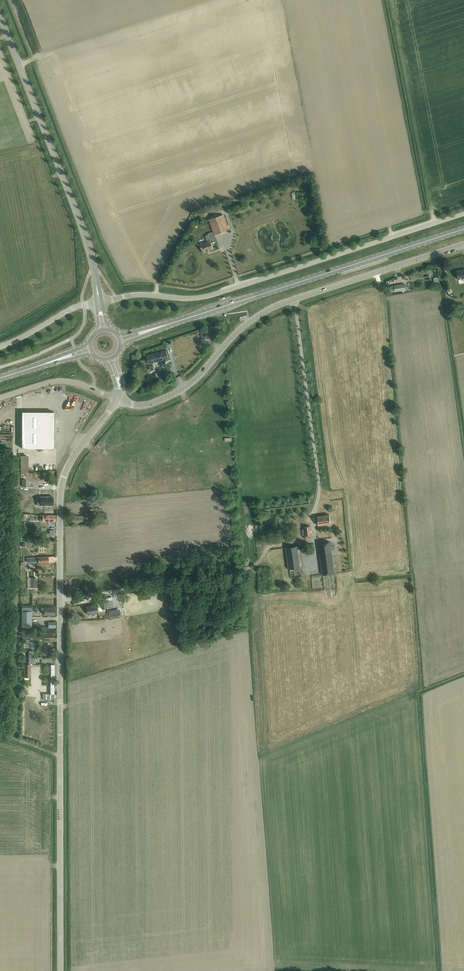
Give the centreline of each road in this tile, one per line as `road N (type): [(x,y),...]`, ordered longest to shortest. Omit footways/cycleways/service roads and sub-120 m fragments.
road 1 (unclassified): [(60,970),(61,489),(74,456),(117,399)]
road 2 (unclassified): [(117,399),(144,405),(180,390),(239,330),(278,305),(463,245)]
road 3 (unclassified): [(99,302),(142,294),(202,297),(463,213)]
road 4 (primary): [(120,340),(463,228)]
road 5 (tertiary): [(99,302),(83,228),(0,8)]
road 6 (track): [(60,599),(256,567)]
road 7 (unclassified): [(0,398),(63,381),(117,399)]

